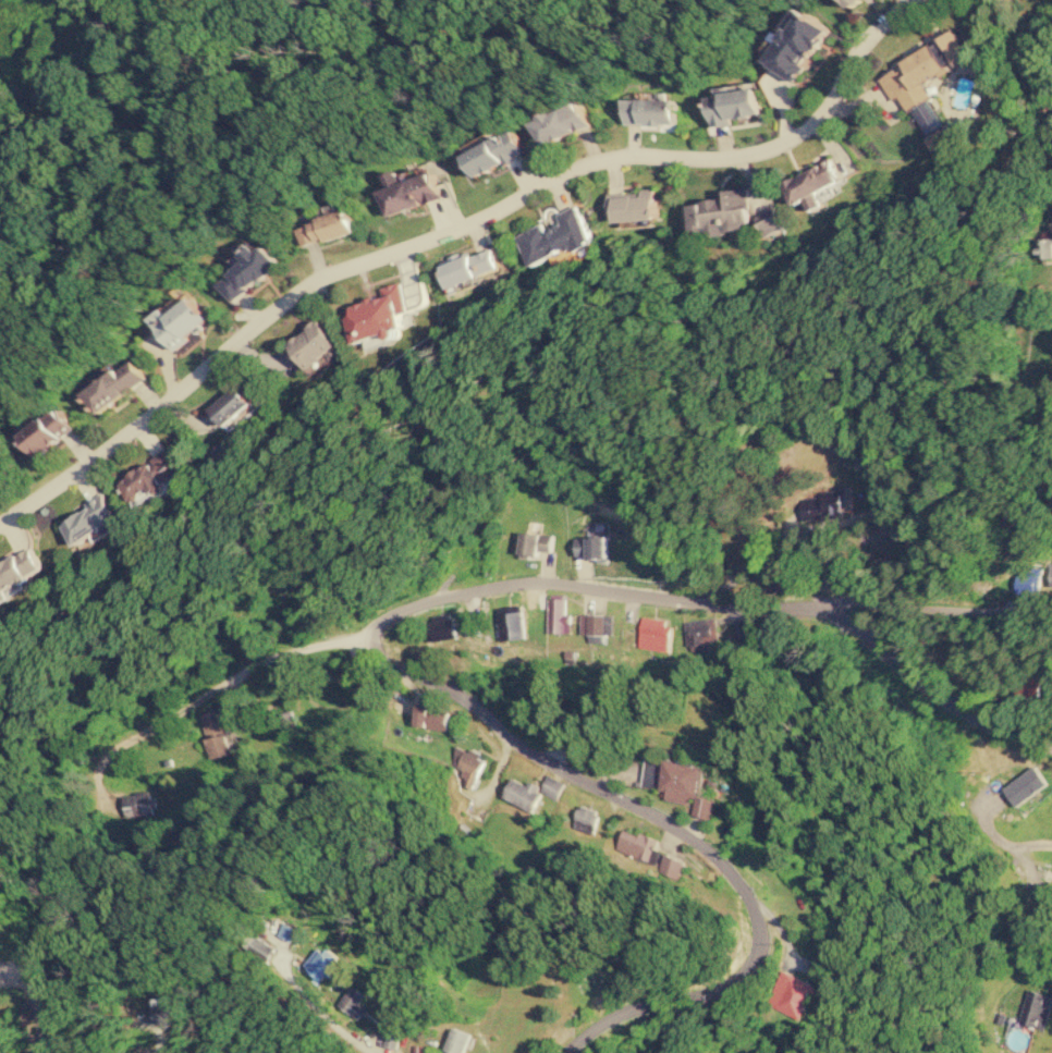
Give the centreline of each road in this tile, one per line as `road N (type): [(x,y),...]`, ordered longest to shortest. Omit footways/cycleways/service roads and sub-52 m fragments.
road 1 (residential): [(1051,740),(820,609),(700,607),(529,588),(429,604),(383,624),(377,648),(387,662),(665,827),(745,905),(751,950),(722,988),(622,1009),(566,1052)]
road 2 (residential): [(0,520),(344,266),(470,228),(549,177),(601,160),(758,156),(808,128),(881,21),(912,0)]
road 3 (residential): [(261,911),(416,1052)]

